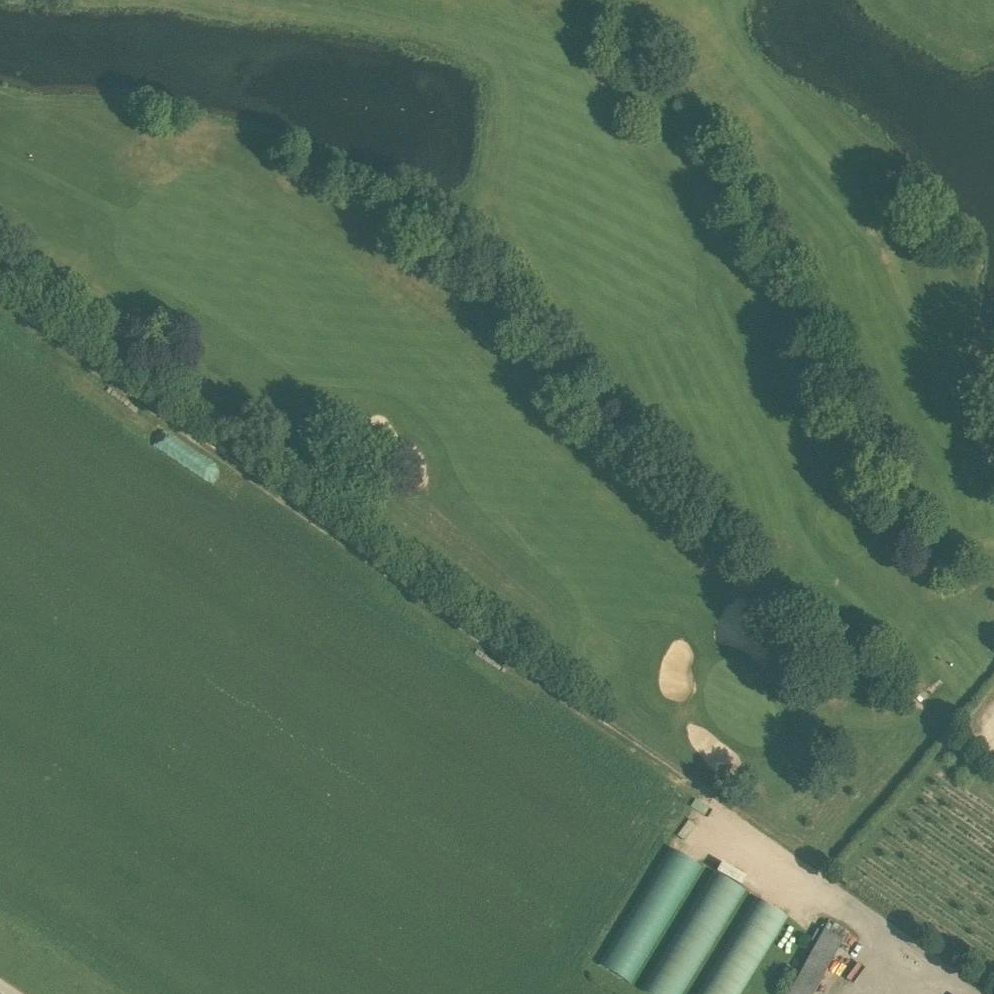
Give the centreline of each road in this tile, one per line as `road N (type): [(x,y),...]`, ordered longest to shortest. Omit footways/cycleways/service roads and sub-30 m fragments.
road 1 (track): [(751,831),(0,308)]

